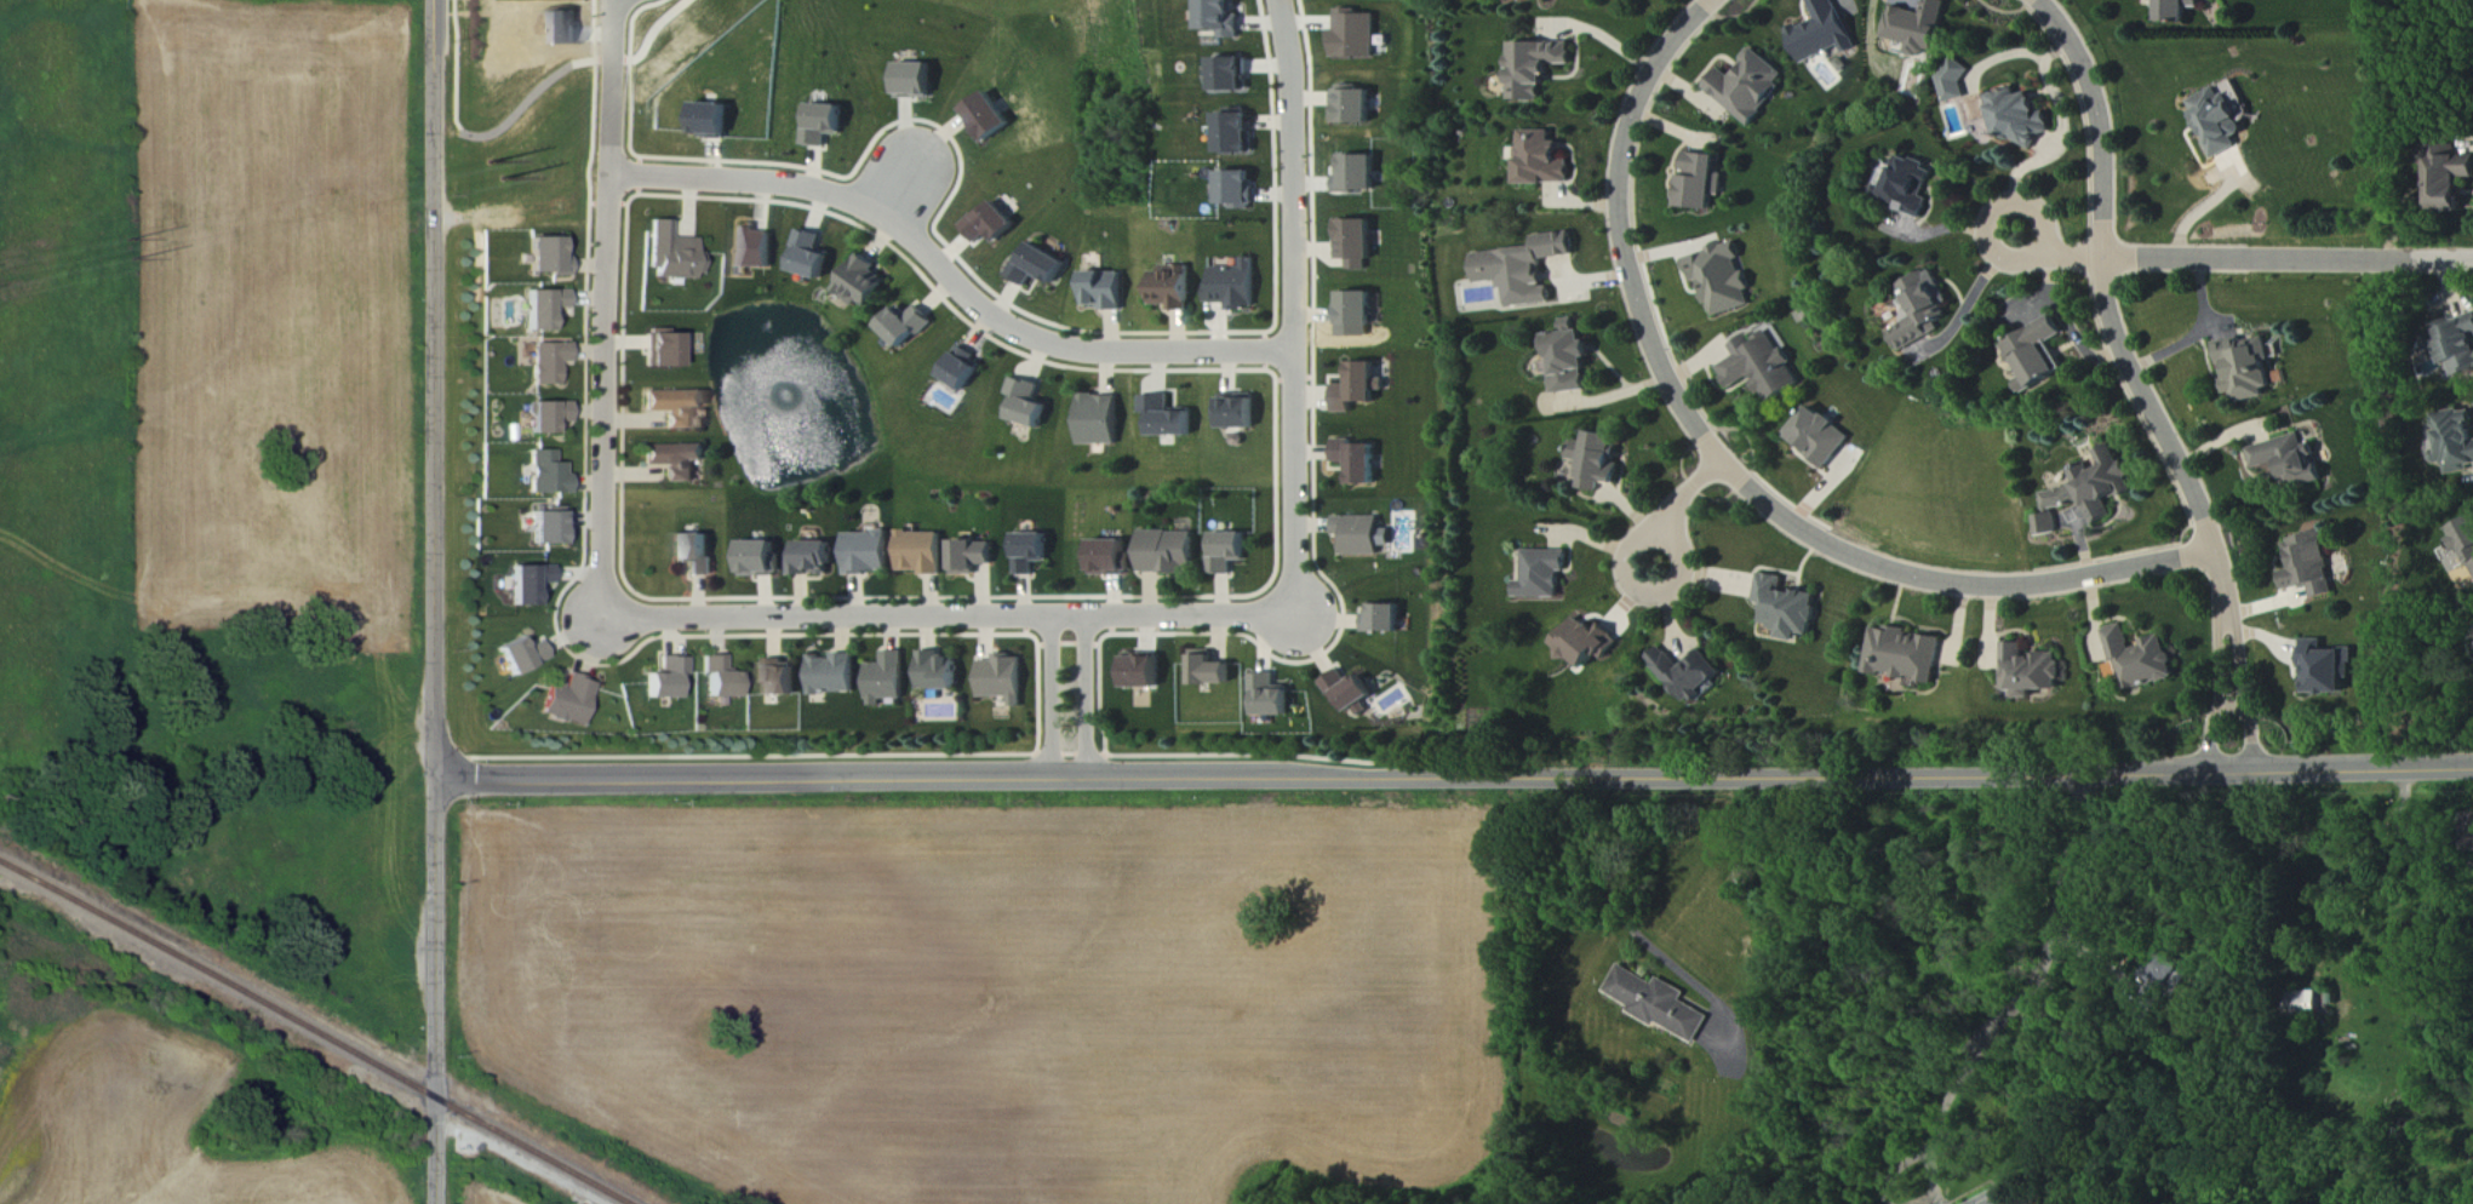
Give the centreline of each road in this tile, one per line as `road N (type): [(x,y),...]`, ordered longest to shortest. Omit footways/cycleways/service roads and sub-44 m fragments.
road 1 (residential): [(433,775),(2080,774),(2472,766)]
road 2 (residential): [(436,1203),(428,0)]
road 3 (residential): [(2216,551),(2021,586),(1950,583),(1834,546),(1724,460),(1661,363),(1620,207),(1621,164),(1647,81),(1709,0)]
road 4 (residential): [(607,174),(834,195),(882,216),(1000,320),(1077,350),(1294,351)]
road 5 (residential): [(601,617),(1298,614)]
road 6 (residential): [(2039,0),(2073,52),(2097,113),(2113,325),(2206,518),(2228,607)]
road 7 (residential): [(618,0),(601,320),(601,617)]
road 8 (residential): [(1284,0),(1295,68),(1298,614)]
road 9 (residential): [(2472,259),(2107,257)]
road 10 (residential): [(2228,607),(2211,772)]
road 11 (residential): [(2254,770),(2240,643),(2228,607)]
road 12 (residential): [(1054,618),(1055,778)]
road 13 (residential): [(1089,776),(1087,618)]
road 14 (residential): [(1724,460),(1683,499),(1656,567)]

